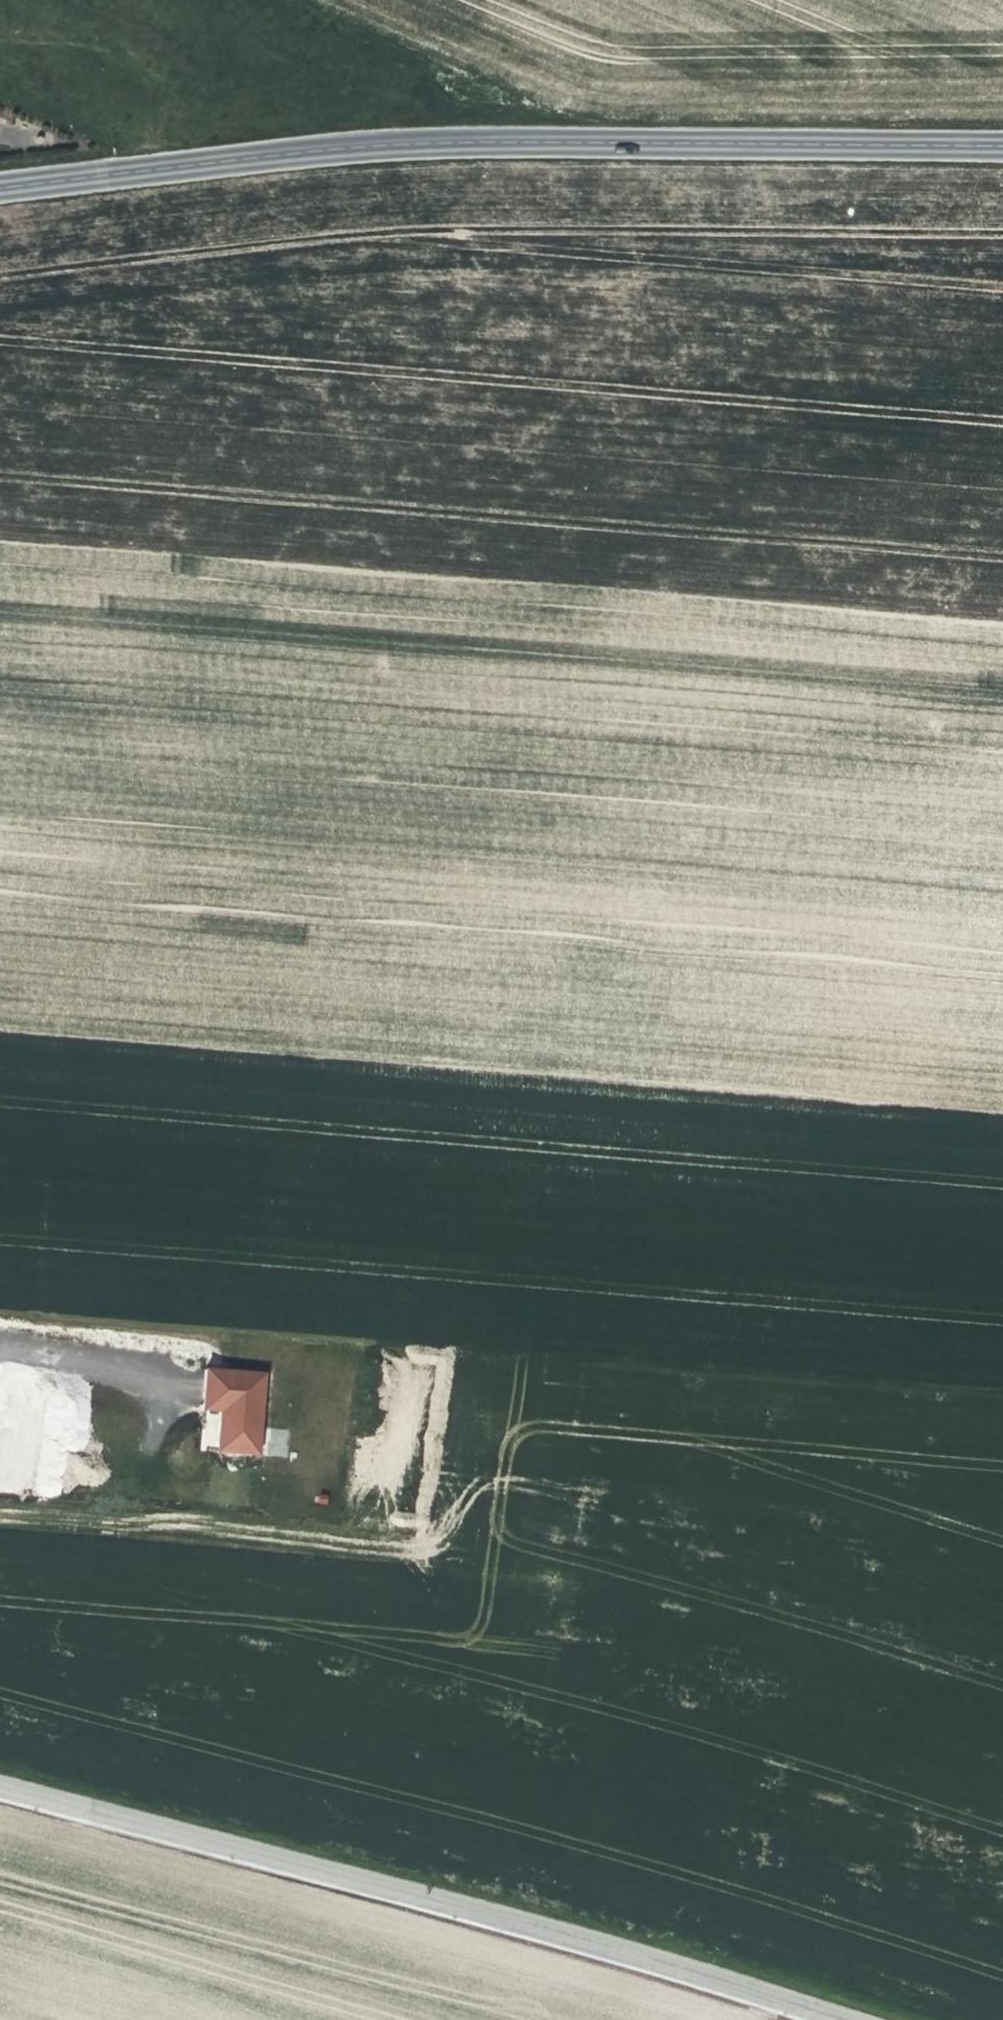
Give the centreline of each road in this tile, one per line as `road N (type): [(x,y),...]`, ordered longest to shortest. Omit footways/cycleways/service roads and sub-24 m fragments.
road 1 (tertiary): [(0,181),(504,139),(1002,147)]
road 2 (tertiary): [(864,2019),(0,1785)]

